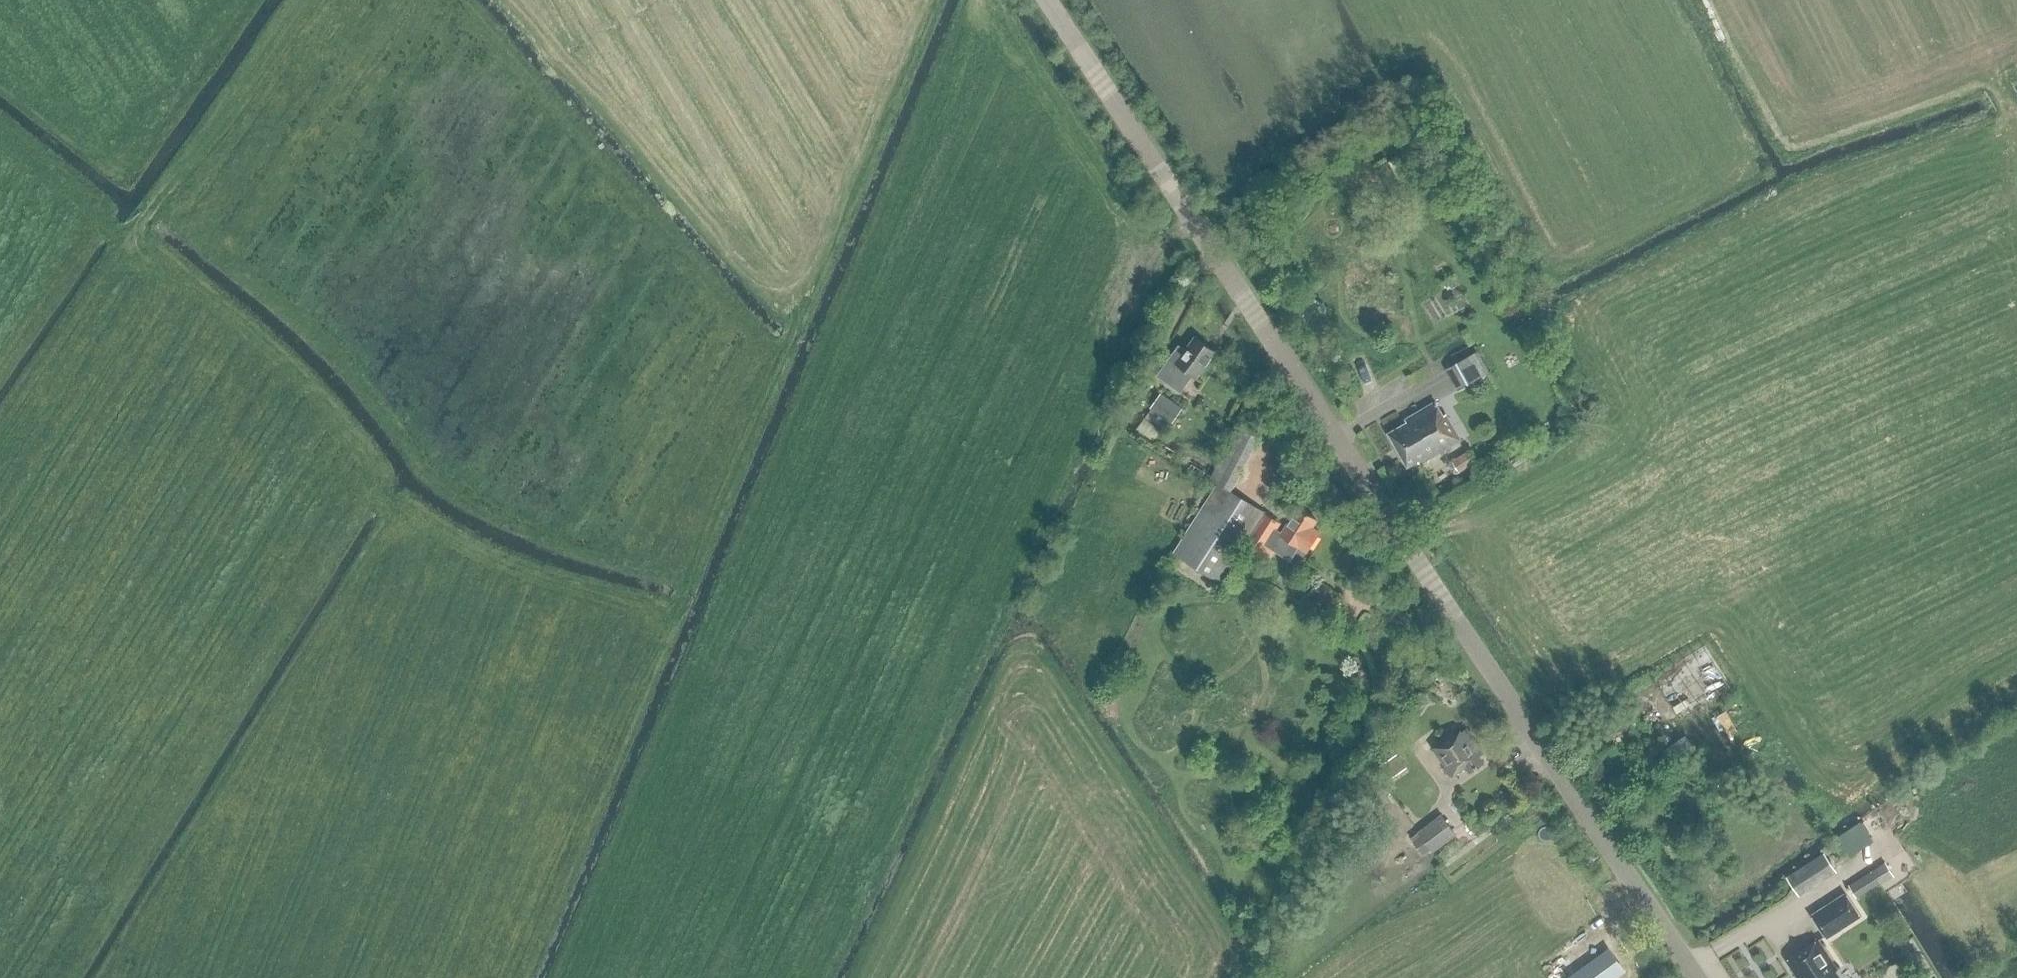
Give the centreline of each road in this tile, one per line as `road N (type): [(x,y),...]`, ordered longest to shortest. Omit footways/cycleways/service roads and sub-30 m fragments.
road 1 (unclassified): [(1690,977),(1038,0)]

